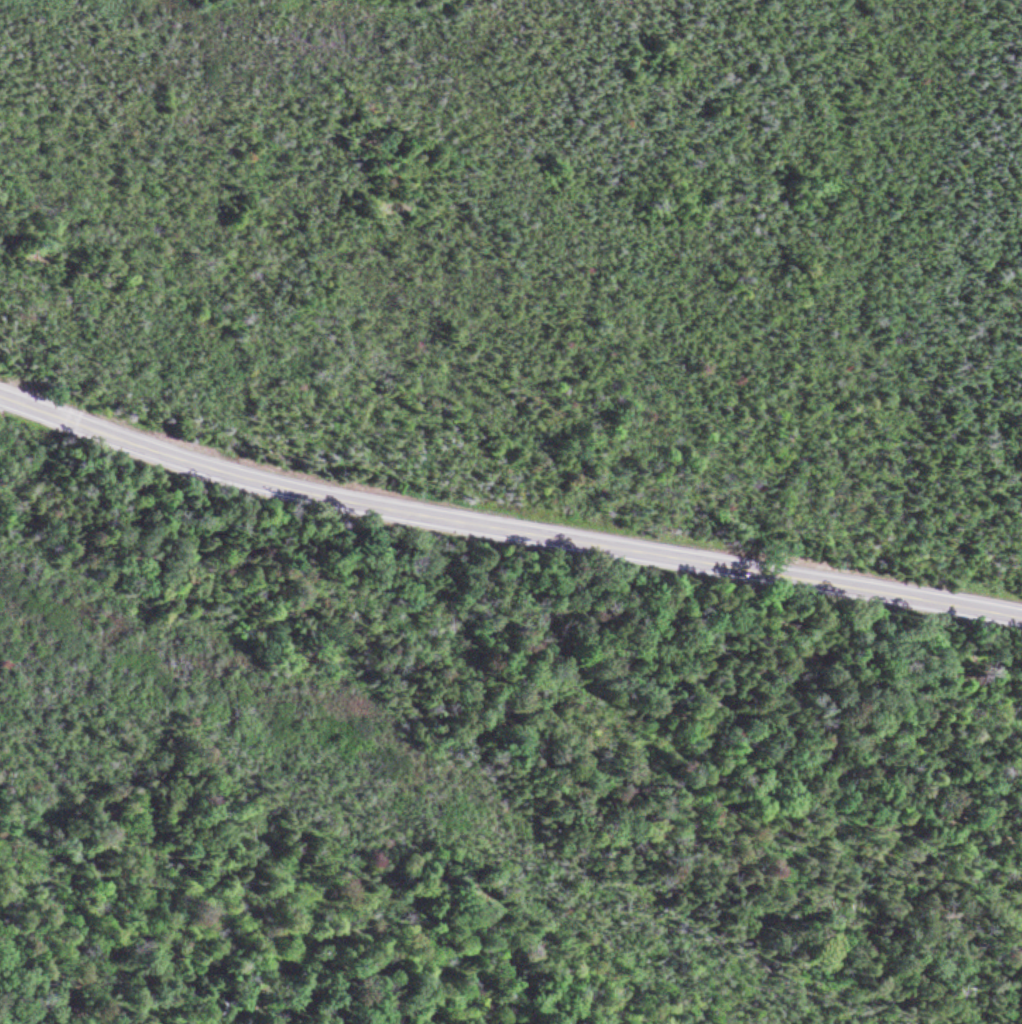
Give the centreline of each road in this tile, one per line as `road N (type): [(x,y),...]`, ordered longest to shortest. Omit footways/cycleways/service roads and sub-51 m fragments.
road 1 (secondary): [(1021,620),(278,489),(0,399)]

